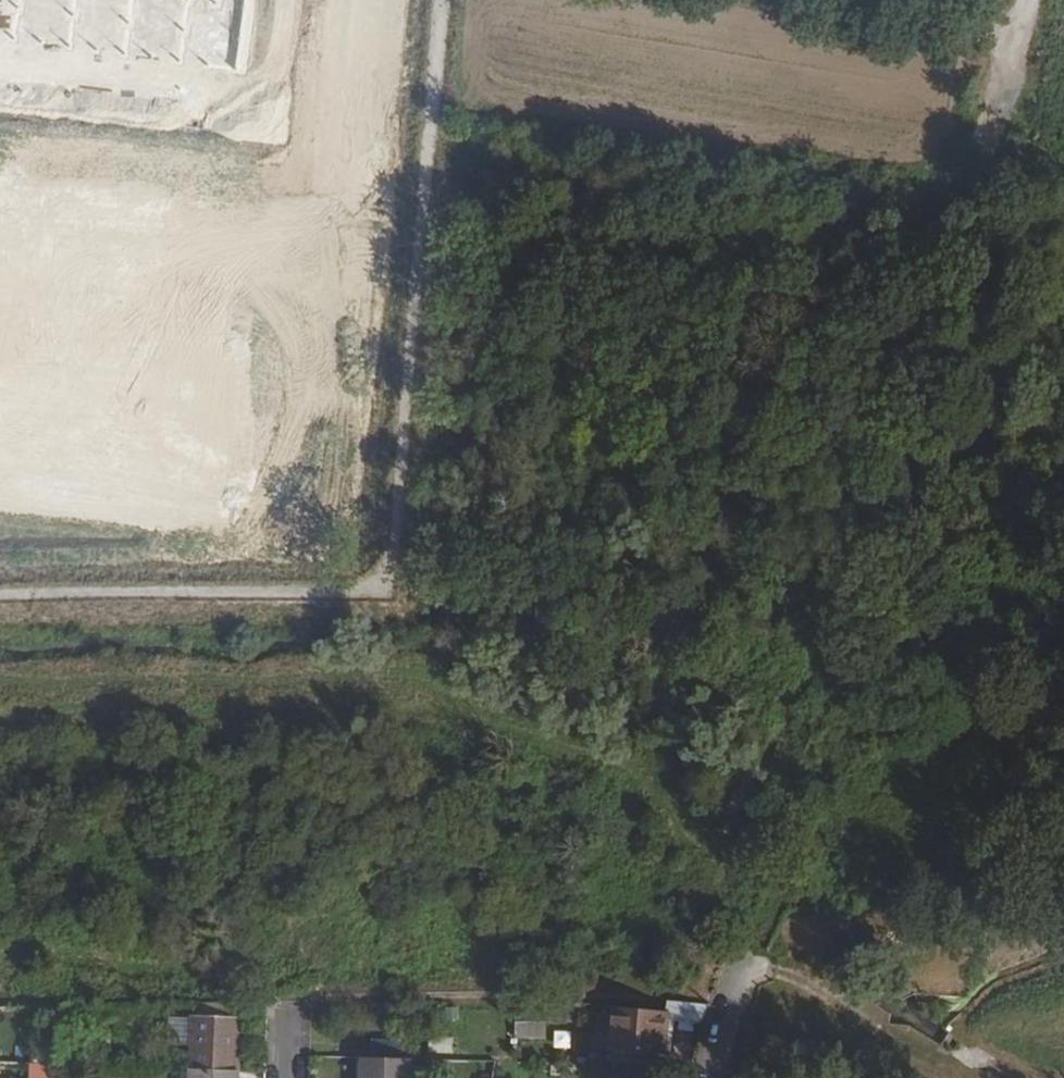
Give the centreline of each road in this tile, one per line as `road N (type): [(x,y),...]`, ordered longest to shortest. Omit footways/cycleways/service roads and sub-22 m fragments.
road 1 (track): [(748,785),(769,686),(895,365),(936,302),(1032,0)]
road 2 (track): [(883,0),(1021,26)]

